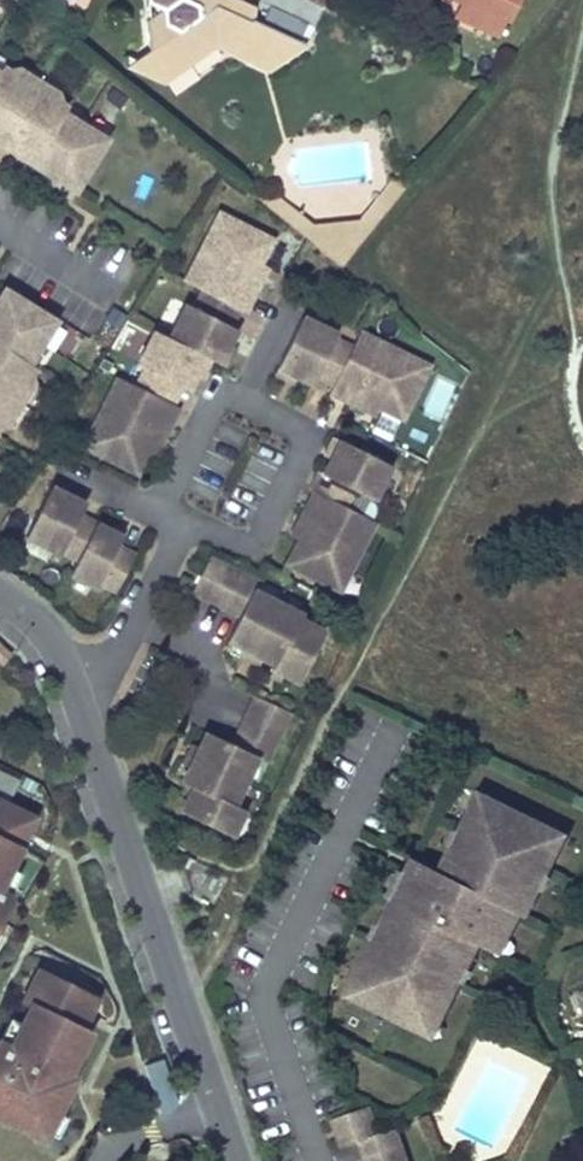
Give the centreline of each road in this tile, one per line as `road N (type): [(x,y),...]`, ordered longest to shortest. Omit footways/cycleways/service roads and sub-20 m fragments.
road 1 (residential): [(237,1160),(57,646),(0,597)]

